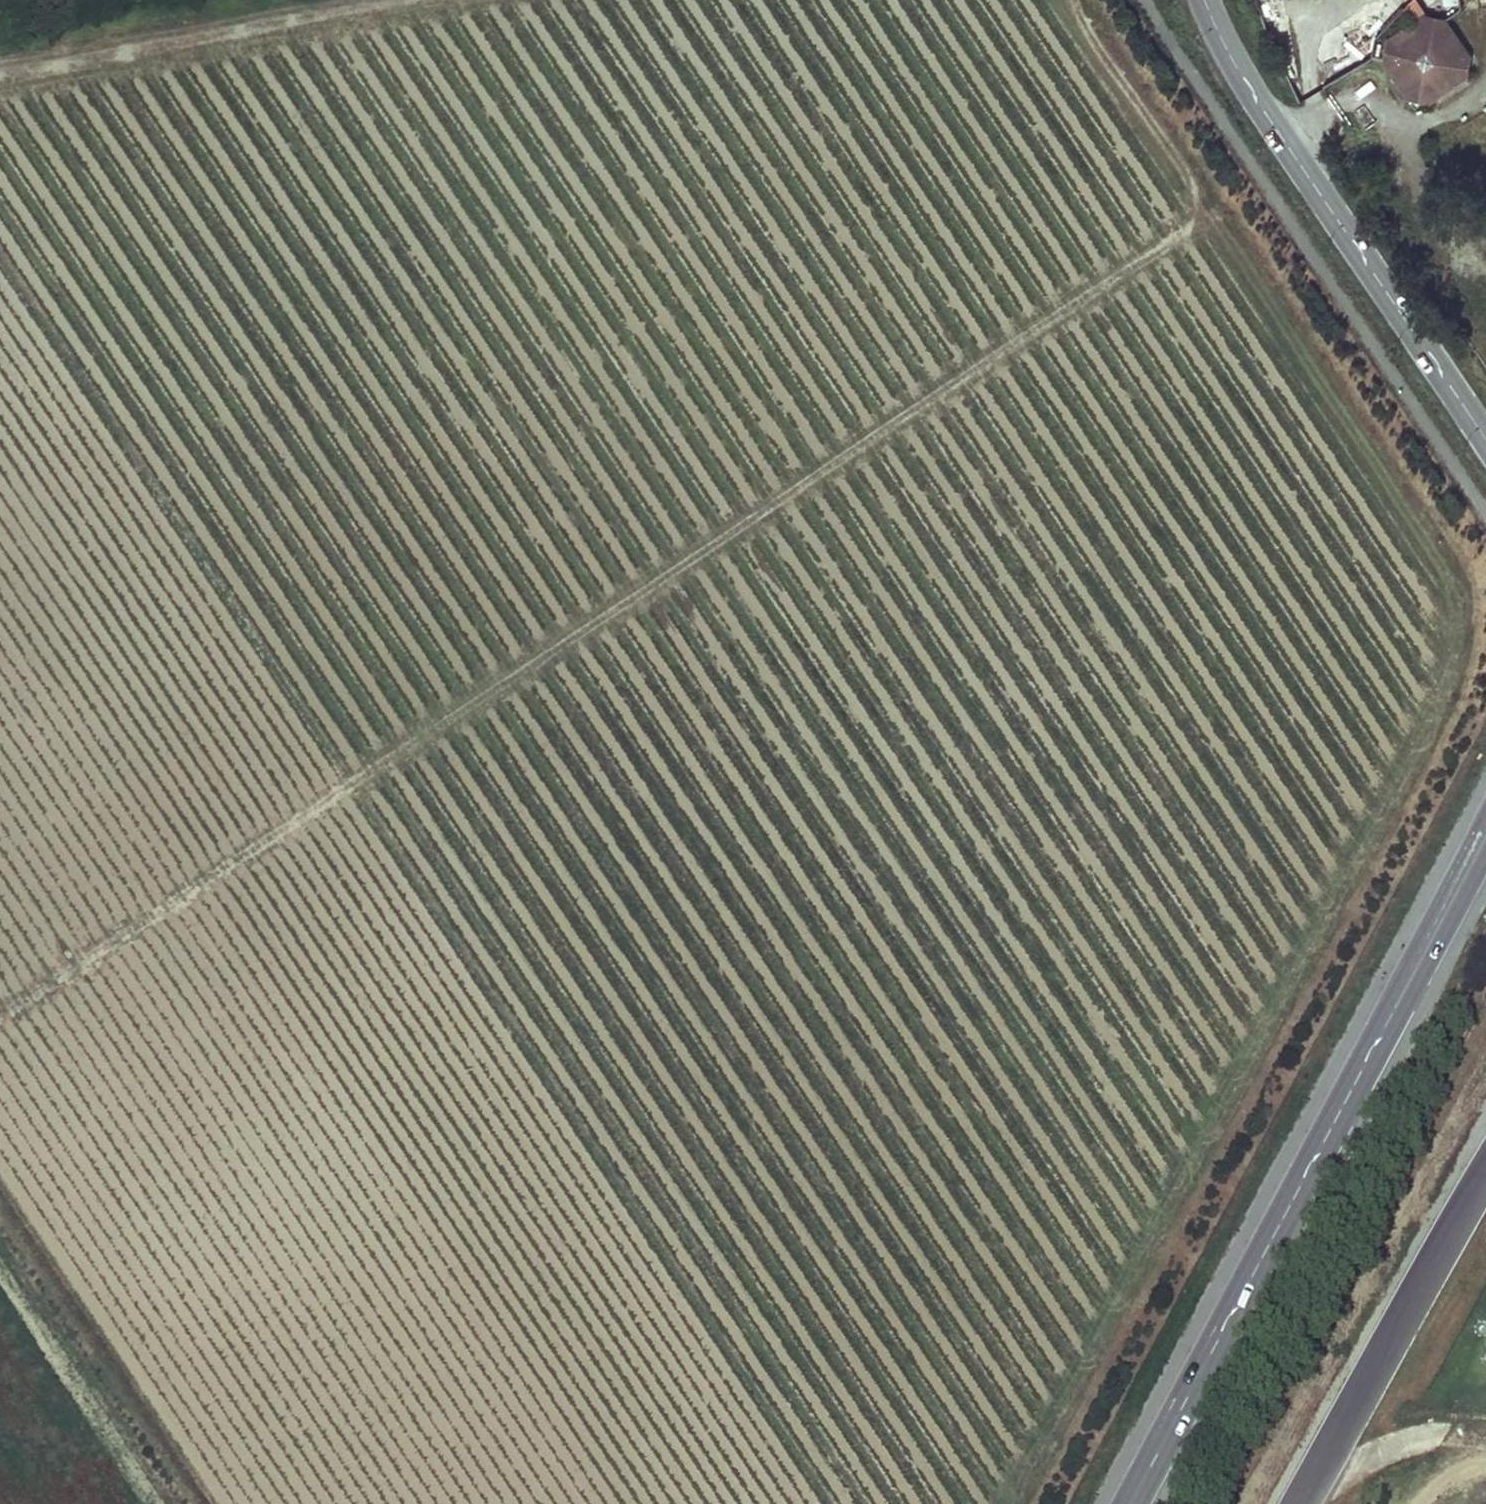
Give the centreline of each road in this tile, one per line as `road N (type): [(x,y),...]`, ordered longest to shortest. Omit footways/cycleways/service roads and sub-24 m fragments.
road 1 (track): [(0,1012),(1225,210),(1089,0)]
road 2 (tertiary): [(1485,834),(1131,1503)]
road 3 (tertiary): [(1205,0),(1225,48),(1300,166),(1485,443)]
road 4 (track): [(252,0),(0,49)]

